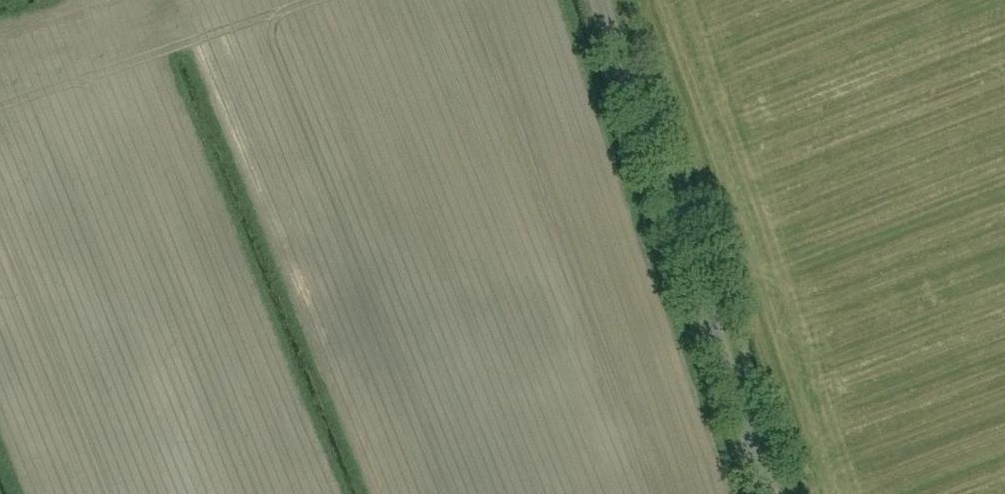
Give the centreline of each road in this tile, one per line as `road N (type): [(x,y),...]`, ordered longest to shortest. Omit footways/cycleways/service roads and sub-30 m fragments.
road 1 (unclassified): [(763,493),(599,0)]

